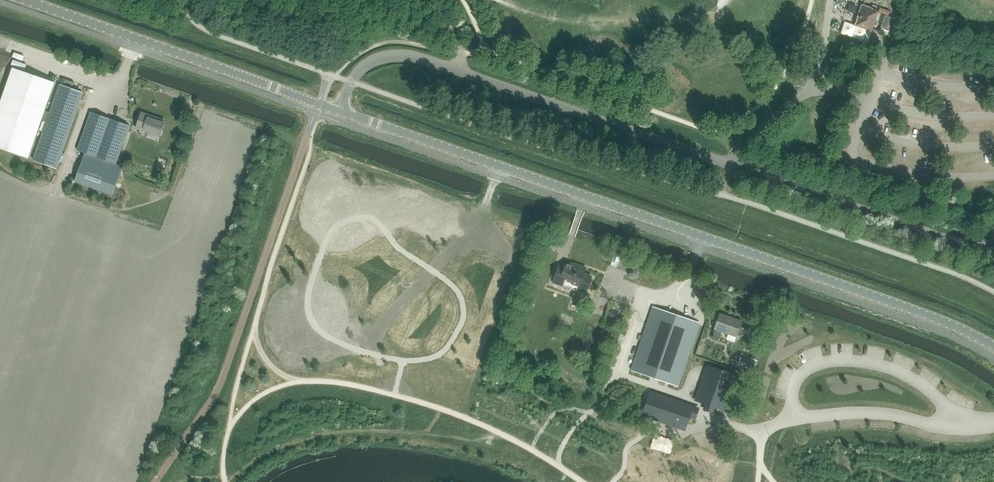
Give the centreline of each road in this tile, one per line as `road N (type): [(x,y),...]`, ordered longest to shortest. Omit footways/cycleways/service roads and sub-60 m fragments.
road 1 (tertiary): [(993,347),(906,308),(340,112)]
road 2 (unclassified): [(993,240),(956,241),(458,70)]
road 3 (tertiary): [(340,112),(24,0)]
road 4 (unclassified): [(340,112),(354,76),(377,59),(405,56),(458,70)]

